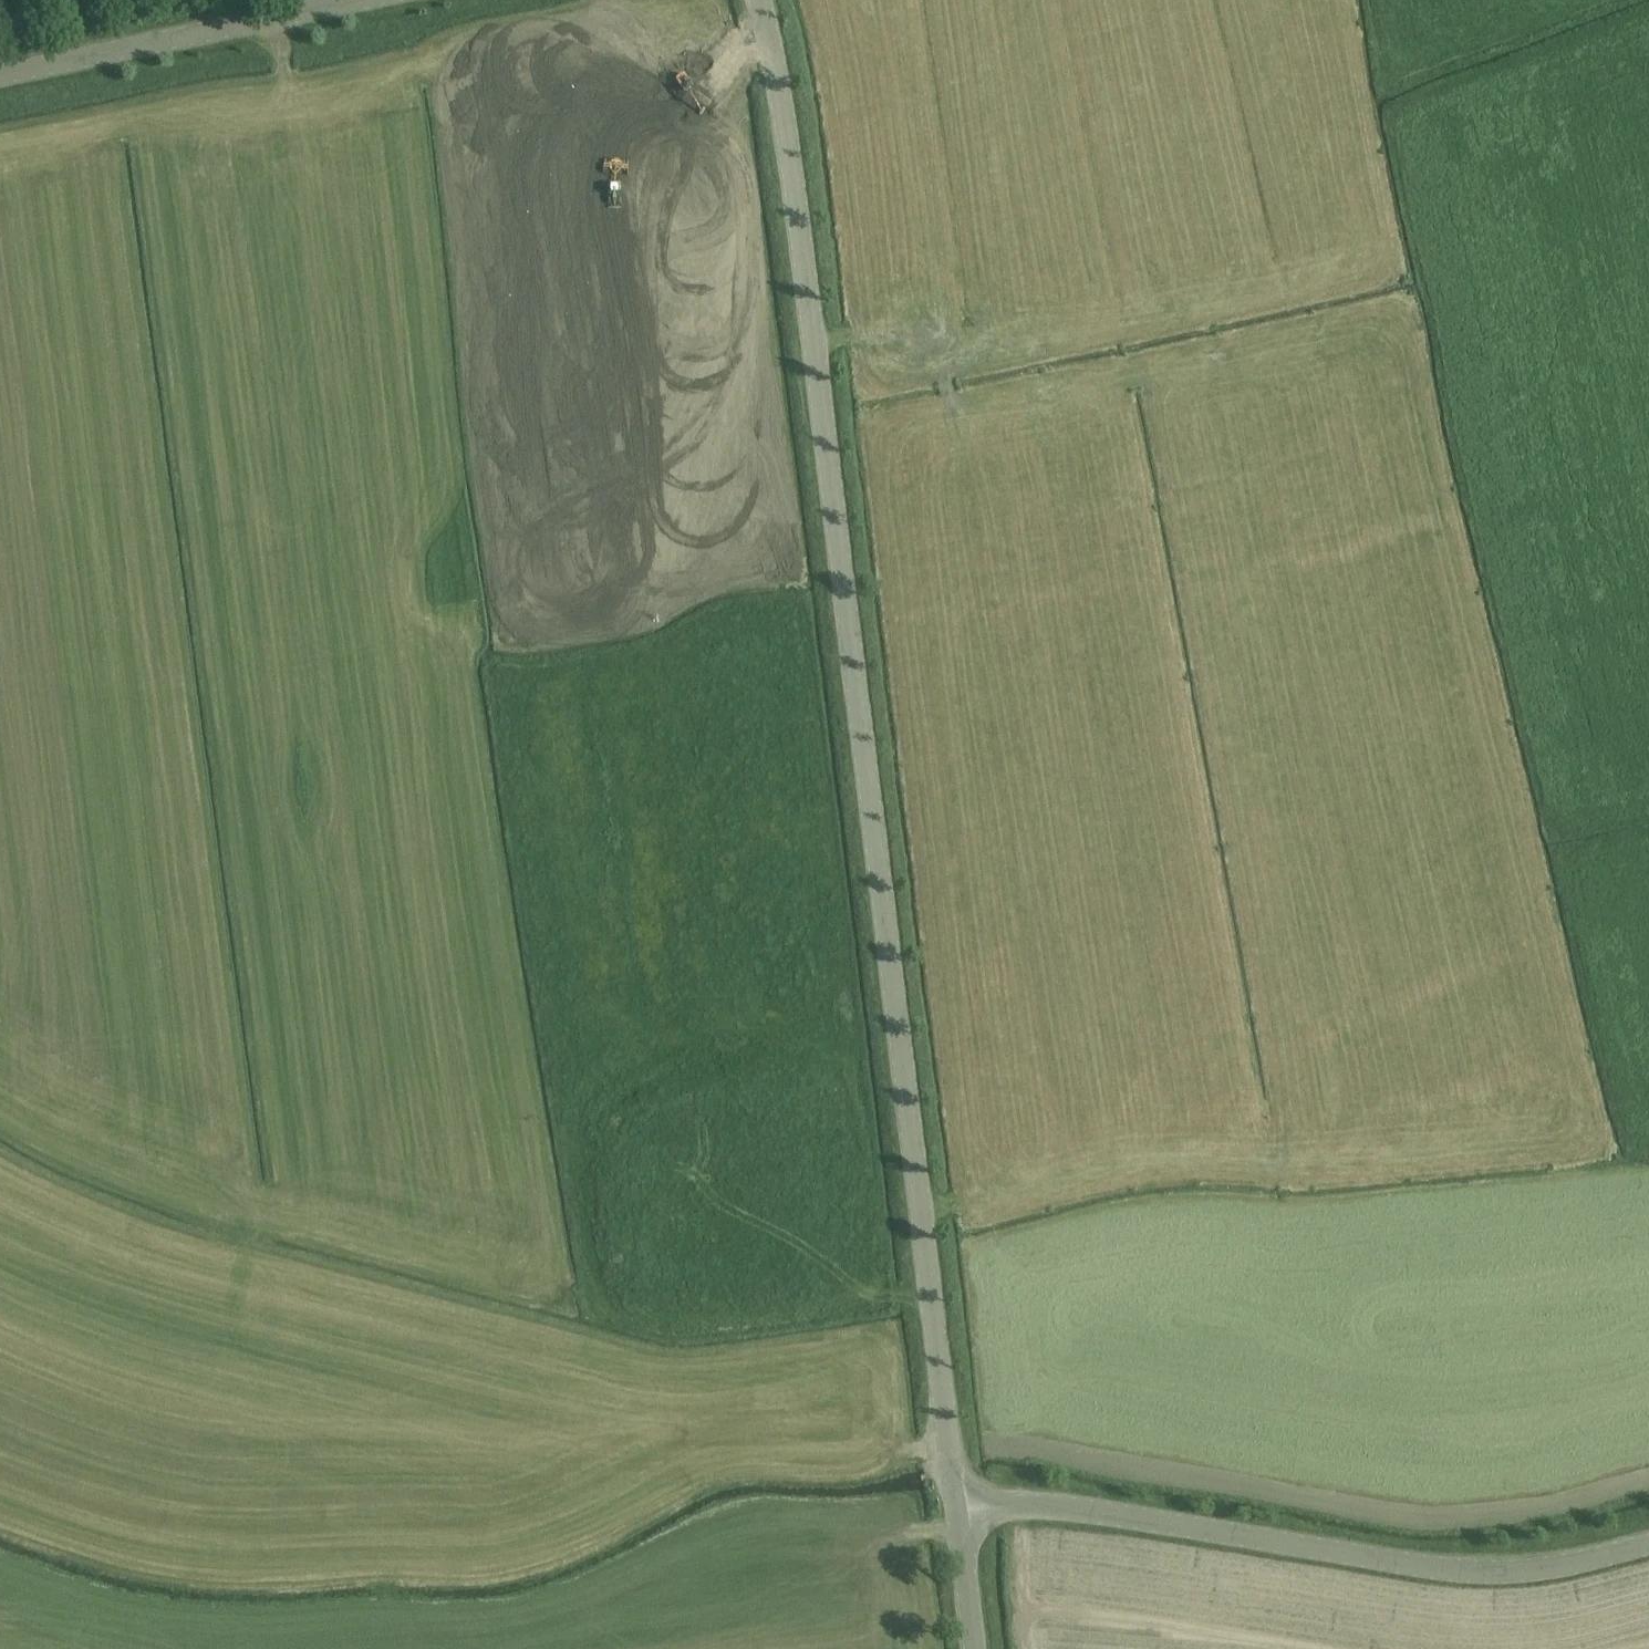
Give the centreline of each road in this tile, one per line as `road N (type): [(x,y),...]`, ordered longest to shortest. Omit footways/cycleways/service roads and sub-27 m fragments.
road 1 (unclassified): [(960,1513),(782,101),(763,0)]
road 2 (unclassified): [(960,1513),(1008,1504),(1155,1512),(1415,1555),(1559,1559),(1648,1540)]
road 3 (unclassified): [(0,73),(346,0)]
road 4 (unclassified): [(977,1648),(960,1513)]

